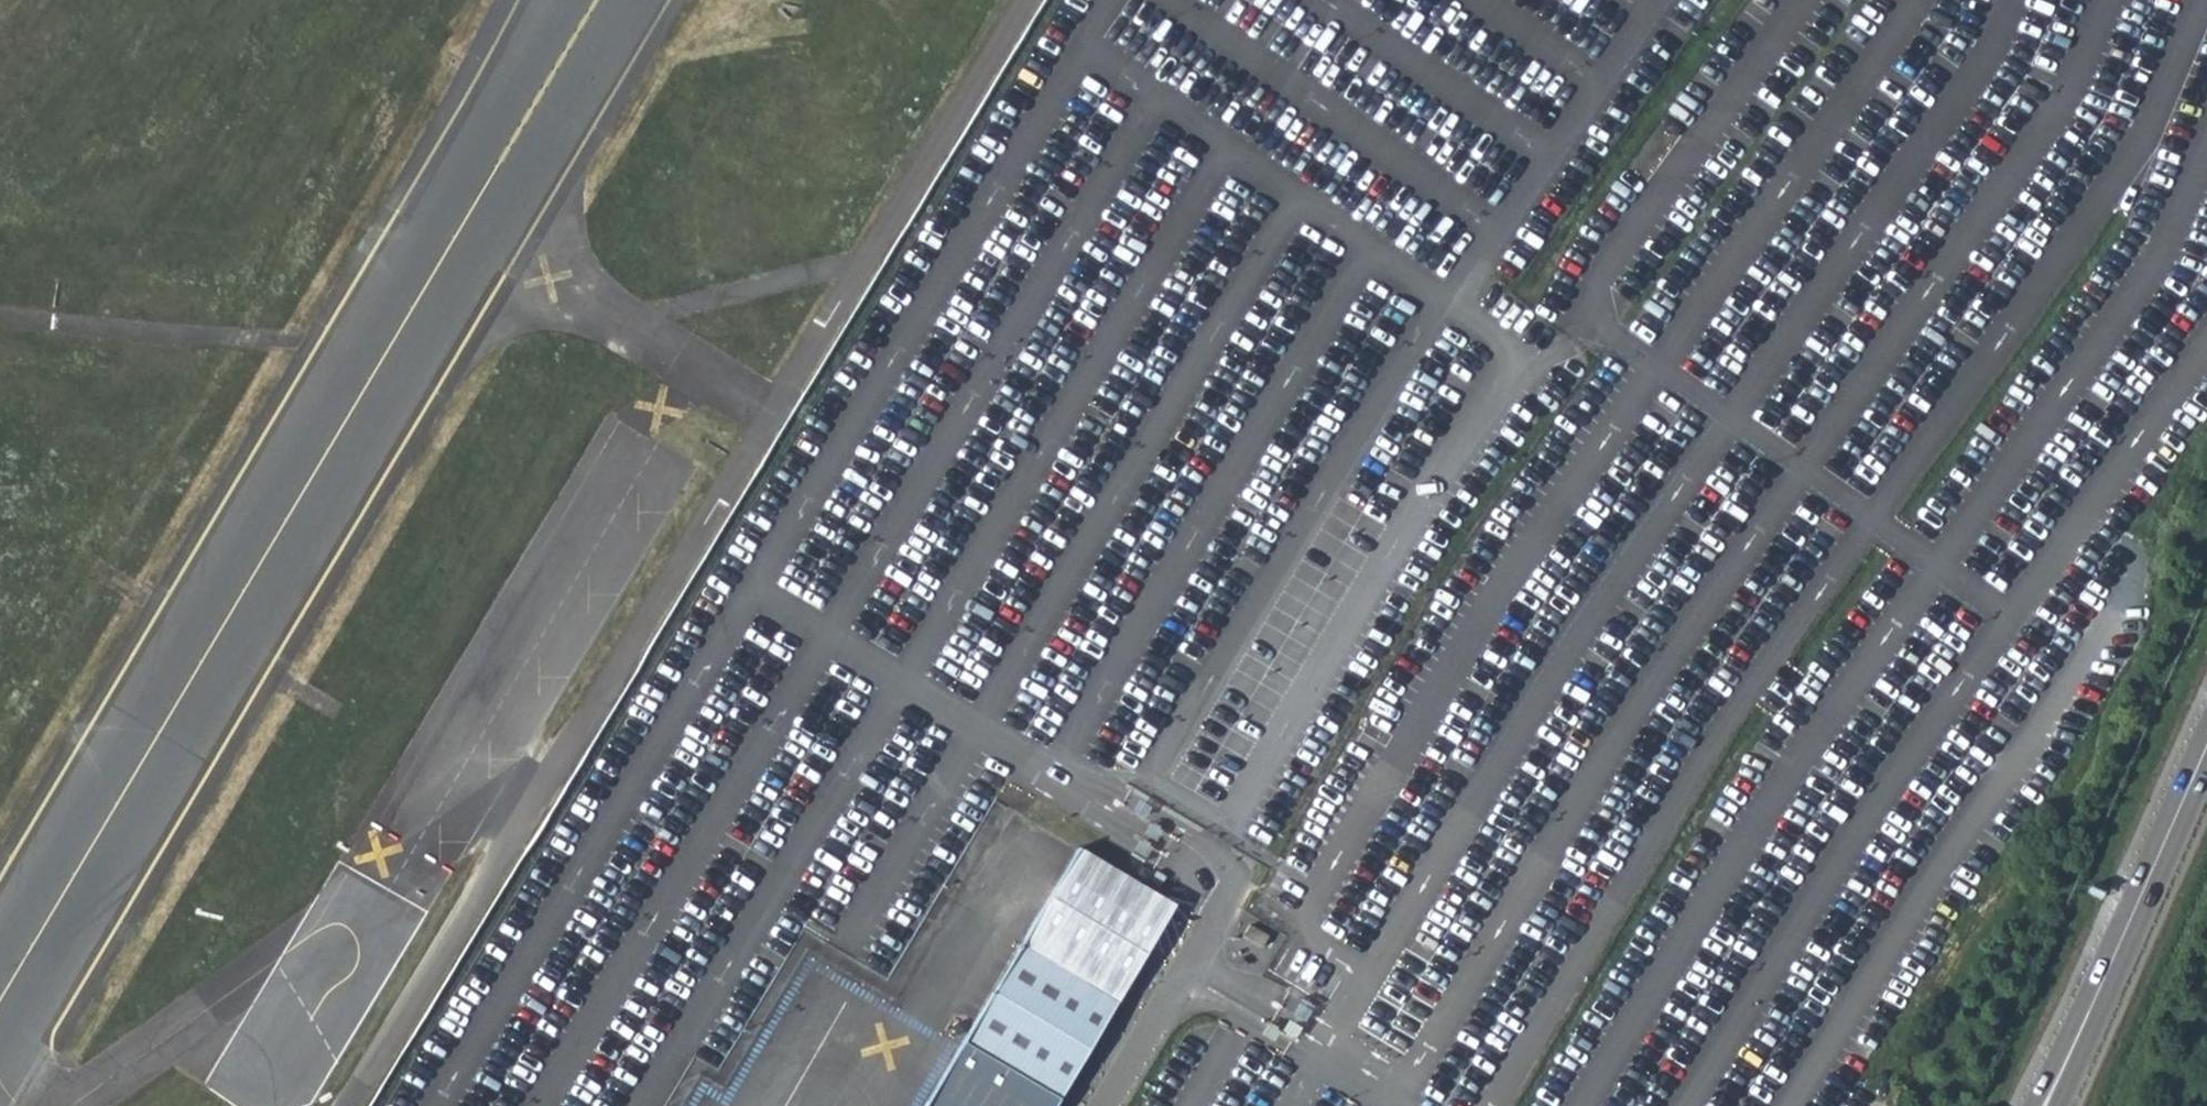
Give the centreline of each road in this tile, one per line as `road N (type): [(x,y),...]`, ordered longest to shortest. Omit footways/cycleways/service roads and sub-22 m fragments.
road 1 (secondary): [(2206,757),(2094,1013)]

